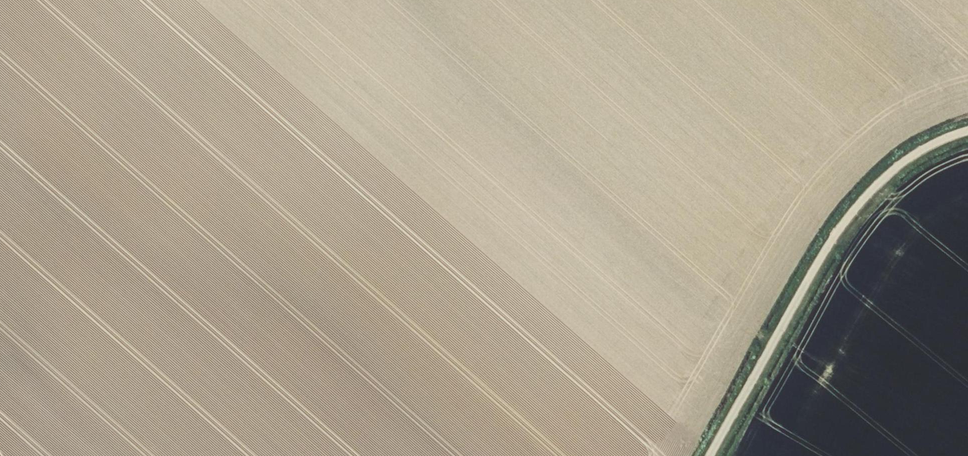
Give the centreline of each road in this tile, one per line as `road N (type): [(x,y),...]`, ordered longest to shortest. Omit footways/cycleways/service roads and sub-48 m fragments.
road 1 (unclassified): [(711,455),(846,221),(904,163),(967,131)]

